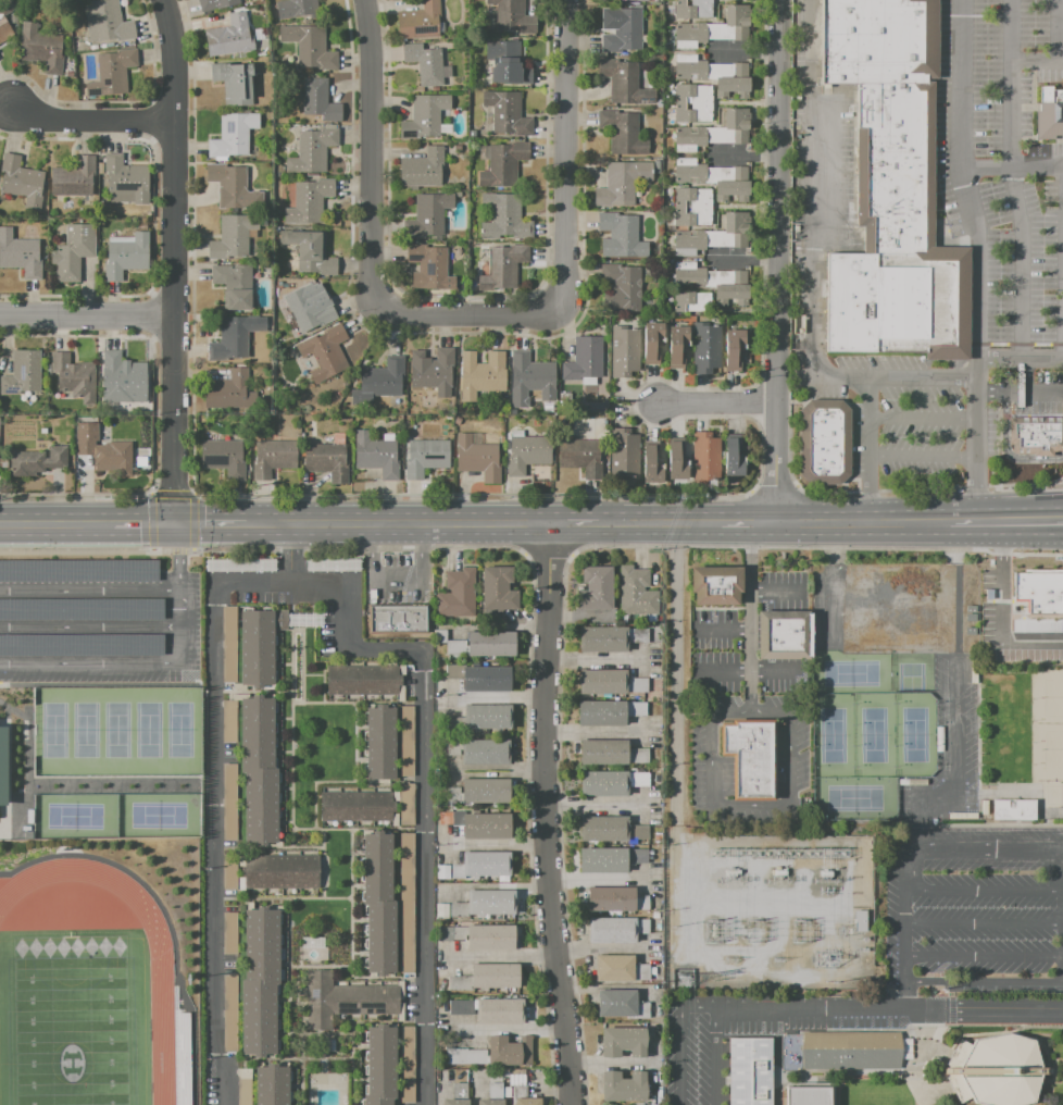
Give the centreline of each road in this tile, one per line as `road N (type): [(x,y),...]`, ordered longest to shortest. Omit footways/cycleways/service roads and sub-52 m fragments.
road 1 (residential): [(549,523),(542,843),(570,1104)]
road 2 (residential): [(174,524),(173,52),(162,0)]
road 3 (residential): [(778,0),(776,521)]
road 4 (residential): [(366,0),(378,308),(409,316),(525,316),(558,307)]
road 5 (residential): [(566,0),(566,282),(558,307)]
road 6 (secondary): [(246,524),(549,523)]
road 7 (residential): [(0,314),(173,315)]
road 8 (residential): [(173,120),(55,119),(8,102)]
road 9 (secondary): [(600,522),(721,521)]

